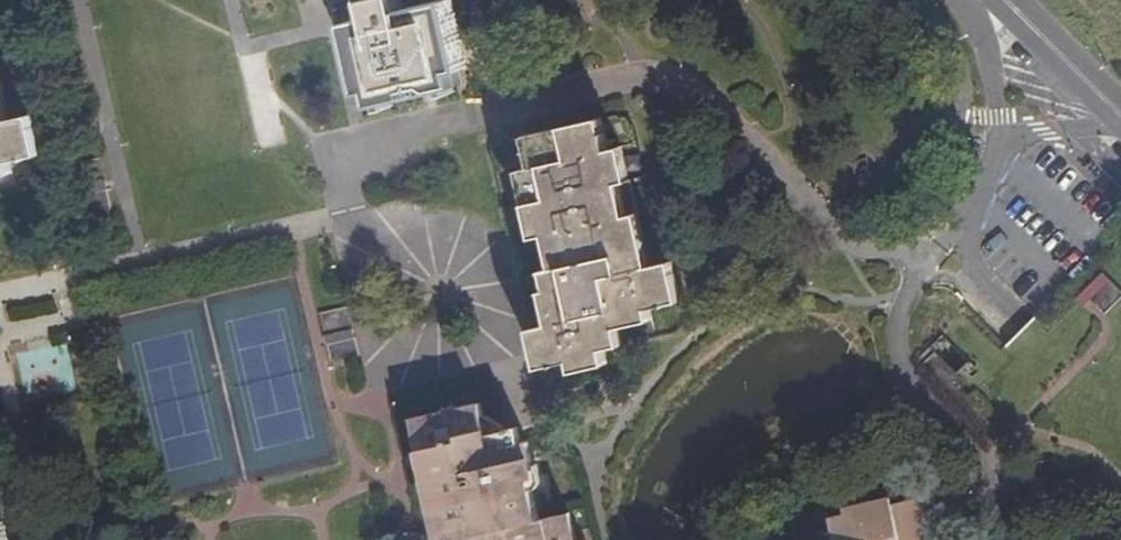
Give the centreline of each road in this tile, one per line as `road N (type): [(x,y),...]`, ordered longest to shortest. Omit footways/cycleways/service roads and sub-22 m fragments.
road 1 (tertiary): [(985,0),(1120,129)]

